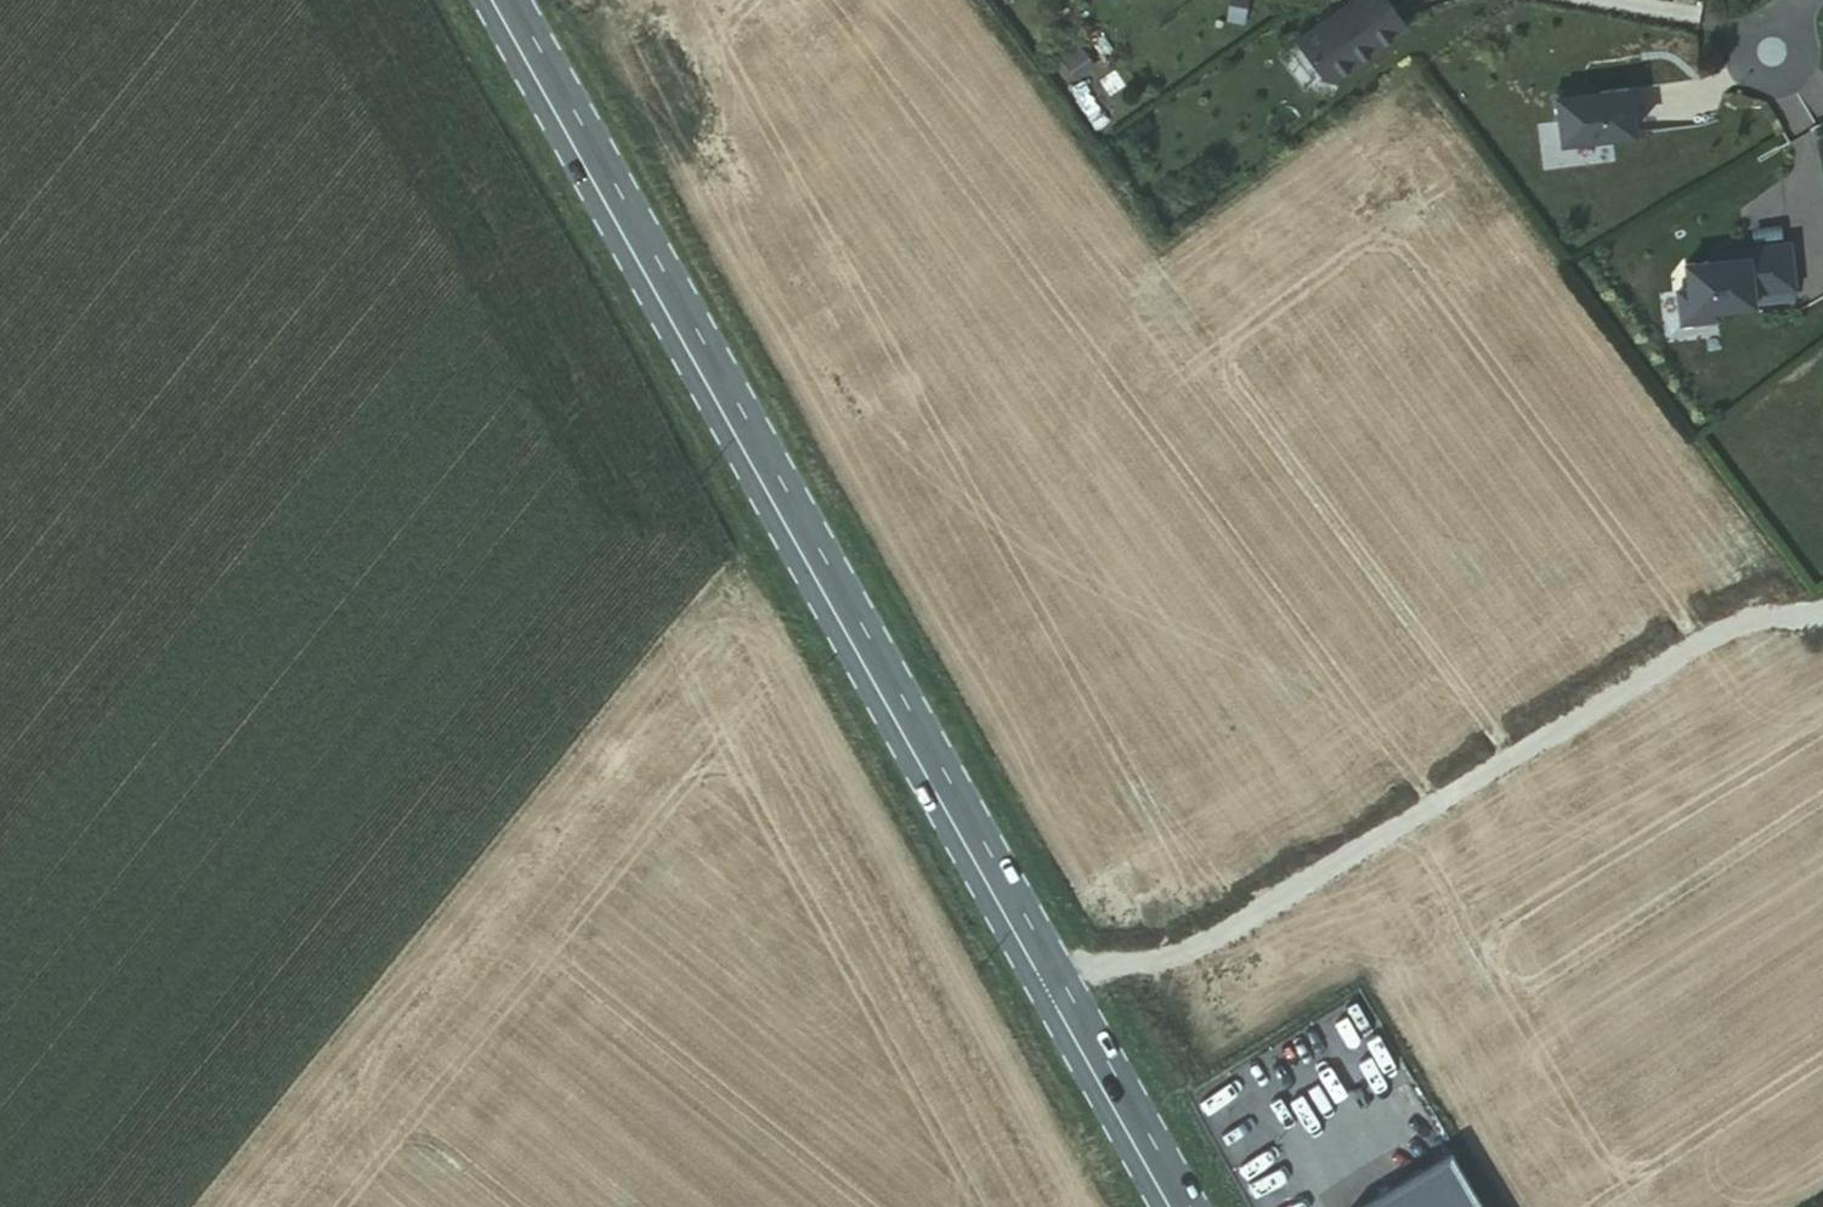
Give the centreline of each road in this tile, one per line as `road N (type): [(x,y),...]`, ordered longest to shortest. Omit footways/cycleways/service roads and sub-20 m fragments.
road 1 (secondary): [(502,0),(1177,1206)]
road 2 (residential): [(1804,12),(1806,75),(1795,91),(1753,91),(1741,57),(1749,39)]

